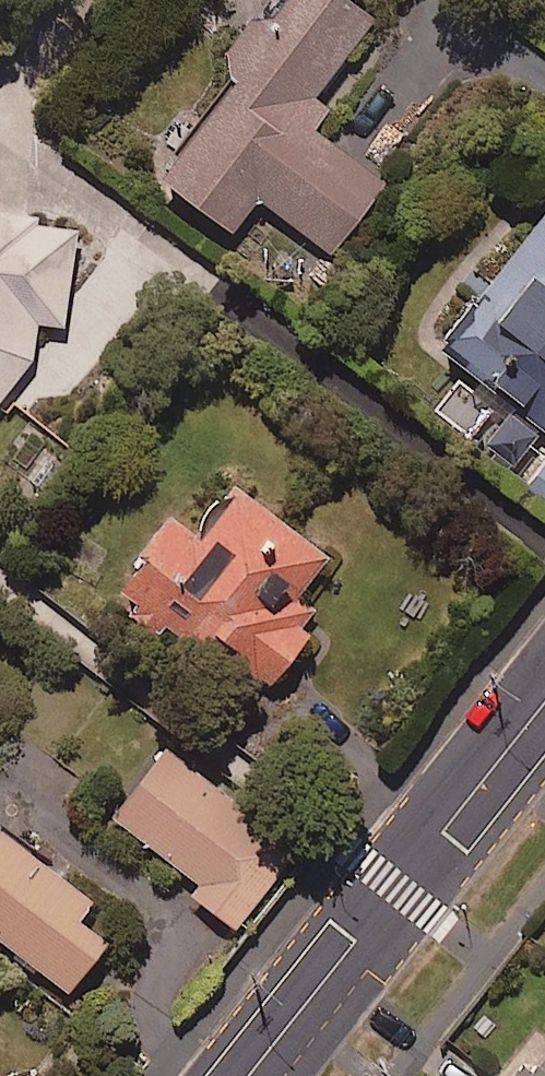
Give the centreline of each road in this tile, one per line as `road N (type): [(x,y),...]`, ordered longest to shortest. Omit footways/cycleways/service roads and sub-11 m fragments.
road 1 (secondary): [(250,1075),(544,706)]

